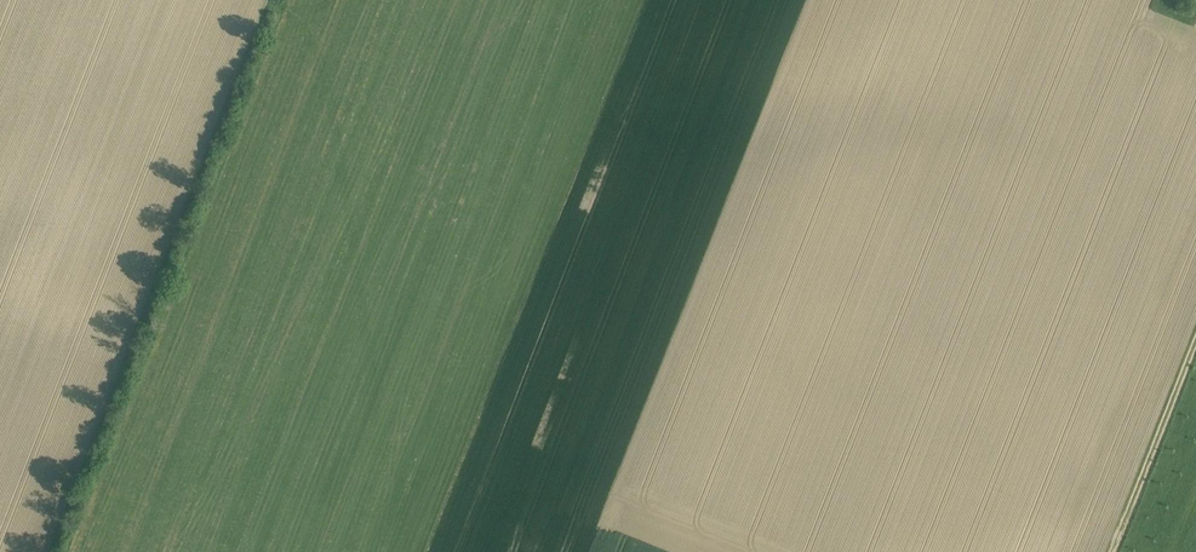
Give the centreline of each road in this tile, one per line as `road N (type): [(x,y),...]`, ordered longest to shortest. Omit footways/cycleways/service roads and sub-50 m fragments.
road 1 (track): [(1116,551),(1195,349)]

